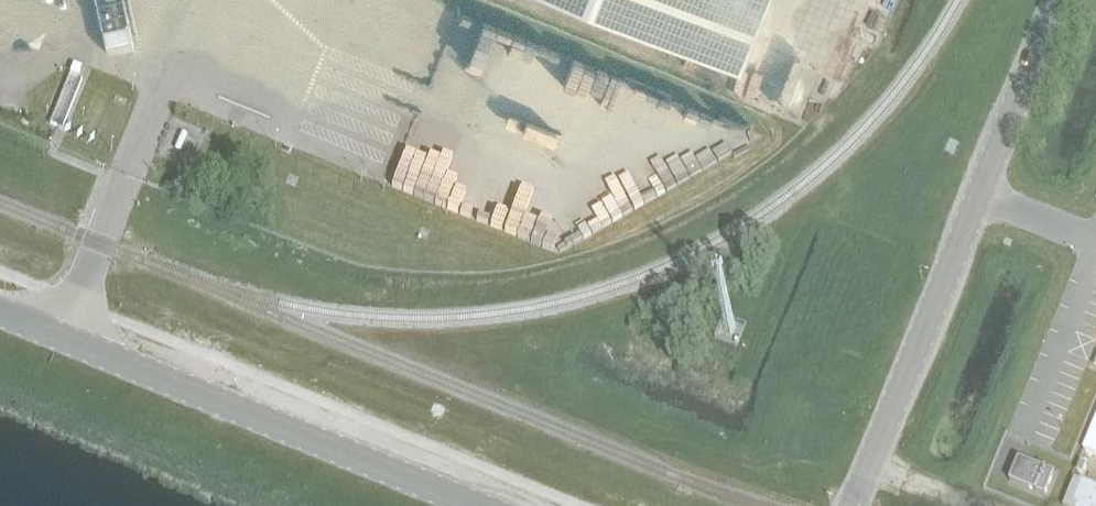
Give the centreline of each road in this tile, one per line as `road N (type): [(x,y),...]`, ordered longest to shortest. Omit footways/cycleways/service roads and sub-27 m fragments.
road 1 (tertiary): [(848,505),(1057,0)]
road 2 (tertiary): [(470,505),(64,339)]
road 3 (unclassified): [(123,185),(64,339)]

